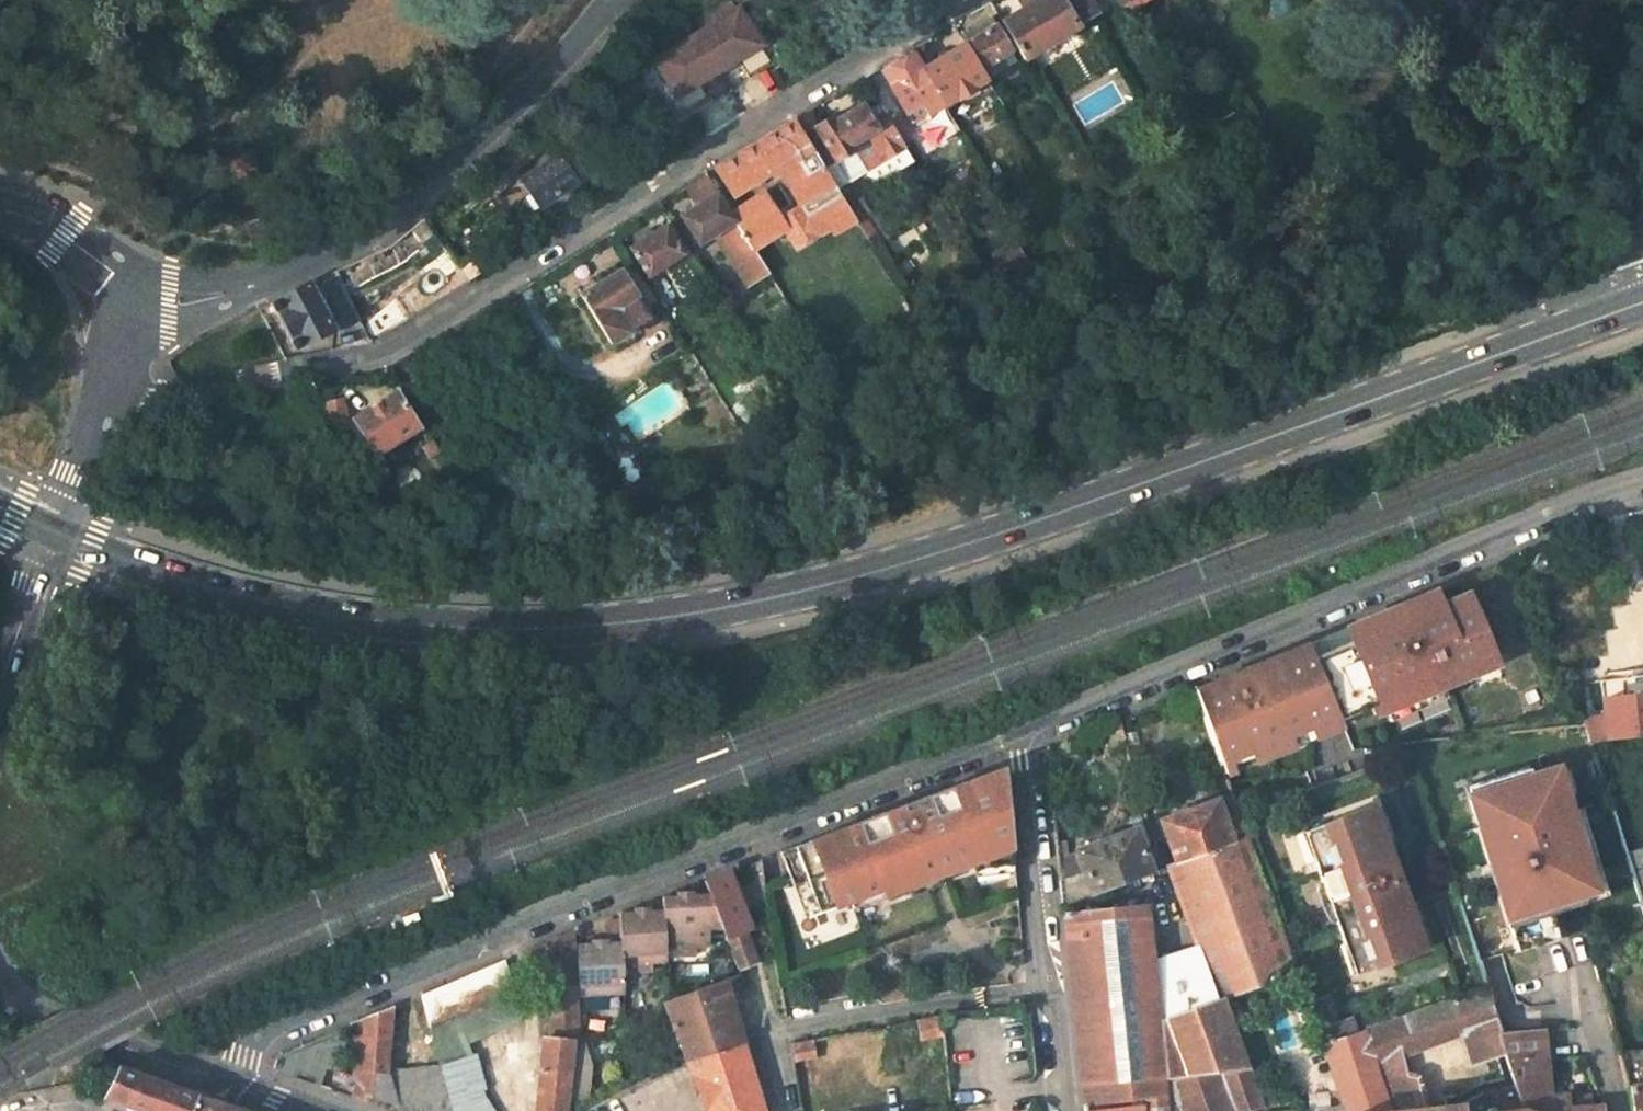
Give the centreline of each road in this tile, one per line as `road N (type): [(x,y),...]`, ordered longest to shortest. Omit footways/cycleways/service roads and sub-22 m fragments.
road 1 (primary): [(1642,302),(955,548),(670,616),(563,627),(415,624),(286,607),(148,570),(53,533)]
road 2 (residential): [(110,389),(154,400),(379,352),(953,0)]
road 3 (unclassified): [(234,1085),(257,1034),(729,843),(1022,736)]
road 4 (unclassified): [(1022,736),(1642,486)]
road 5 (unclassified): [(263,280),(357,238),(441,182),(609,0)]
road 6 (unclassified): [(1060,1110),(1022,736)]
road 7 (unclassified): [(0,984),(42,1016),(234,1085)]
road 8 (unclassified): [(0,206),(65,233),(143,288)]
road 9 (unclassified): [(53,533),(0,688)]
road 10 (unclassified): [(110,389),(53,533)]
road 11 (unclassified): [(125,337),(263,280)]
road 12 (unclassified): [(263,280),(143,288)]

